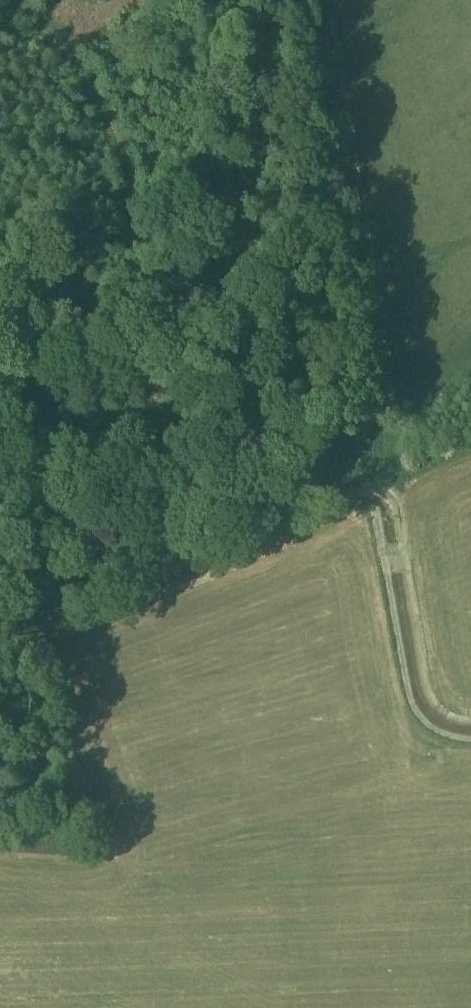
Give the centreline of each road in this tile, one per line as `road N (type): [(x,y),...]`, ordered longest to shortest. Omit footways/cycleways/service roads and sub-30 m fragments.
road 1 (track): [(20,0),(124,361)]

